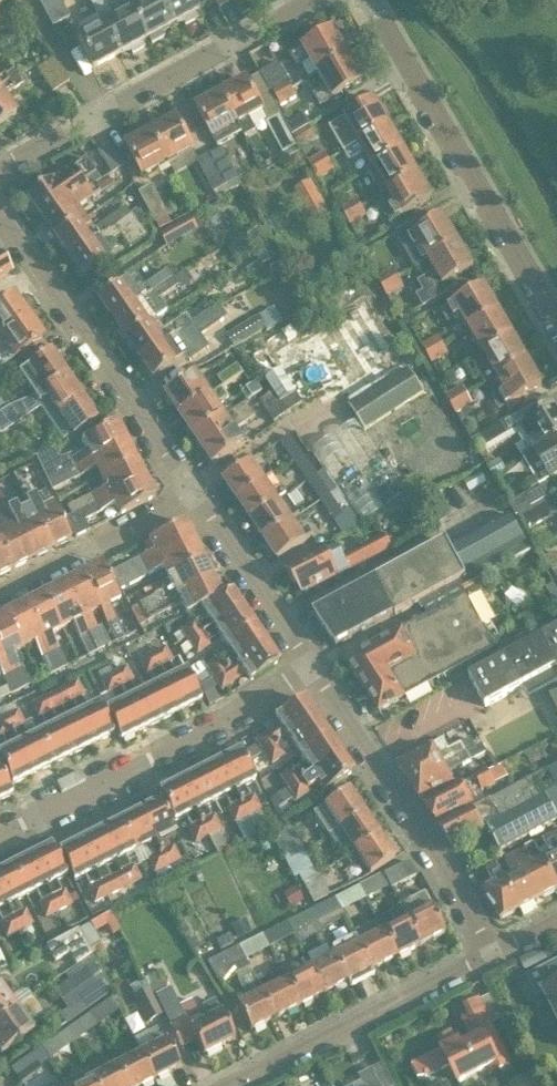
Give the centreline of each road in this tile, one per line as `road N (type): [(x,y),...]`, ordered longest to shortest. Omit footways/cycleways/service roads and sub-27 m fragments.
road 1 (residential): [(556,322),(370,0)]
road 2 (residential): [(0,170),(316,0)]
road 3 (residential): [(0,838),(314,675)]
road 4 (residential): [(195,495),(0,216)]
road 5 (residential): [(490,952),(314,675)]
road 6 (residential): [(227,1085),(490,952)]
road 7 (residential): [(0,598),(195,495)]
road 8 (residential): [(314,675),(195,495)]

